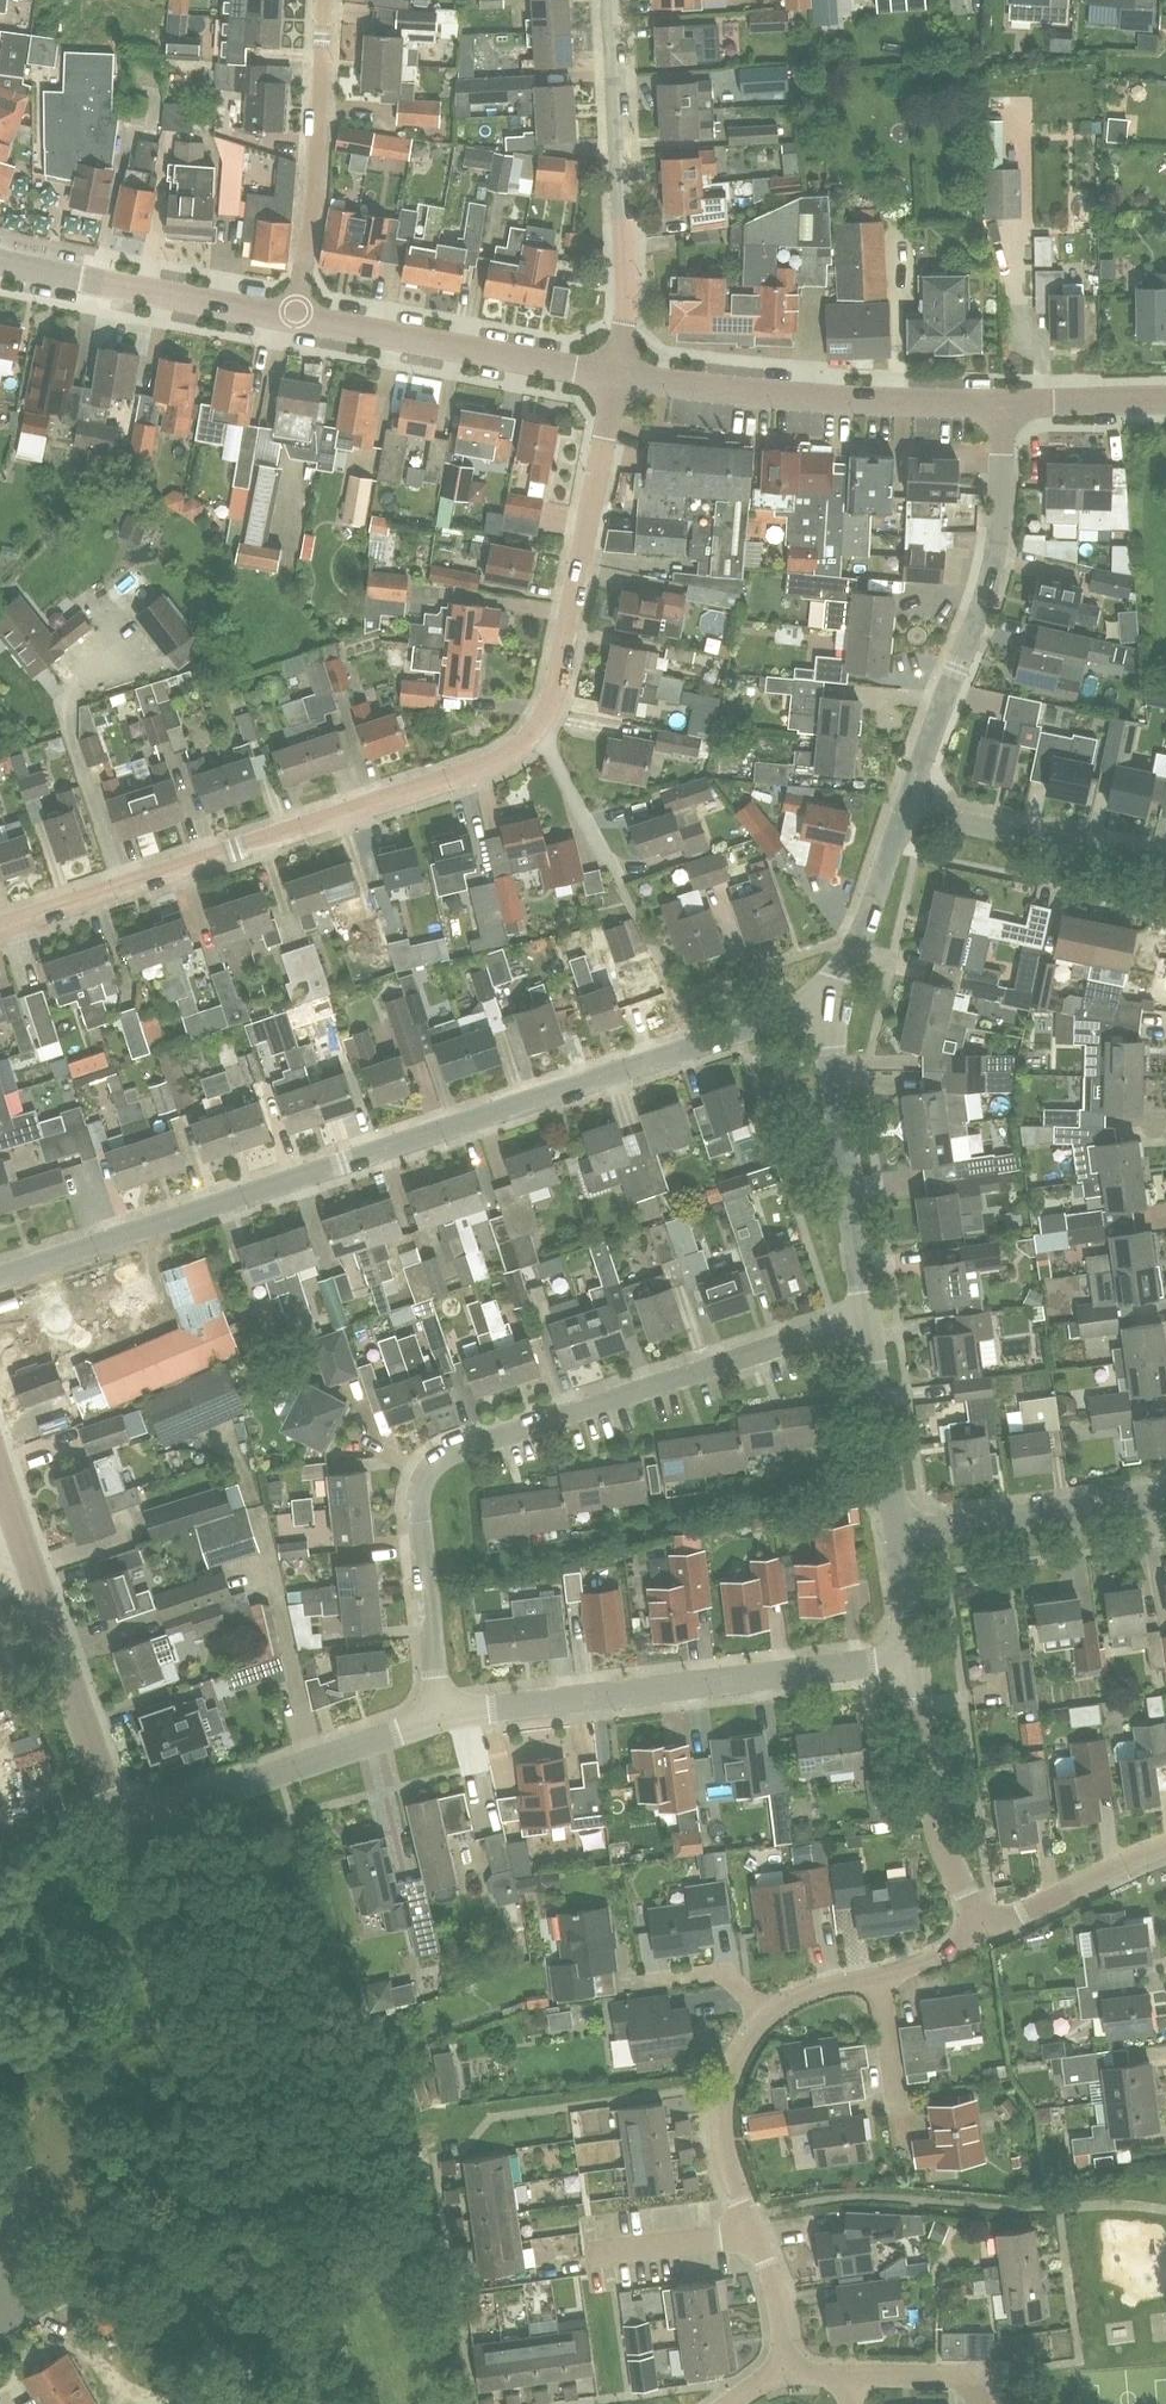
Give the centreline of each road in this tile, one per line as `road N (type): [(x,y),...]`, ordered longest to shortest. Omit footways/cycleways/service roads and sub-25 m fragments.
road 1 (residential): [(0,927),(521,748),(552,708),(616,377)]
road 2 (residential): [(0,1276),(830,1006)]
road 3 (residential): [(440,1716),(420,1515),(430,1472),(449,1457),(865,1318)]
road 4 (tertiary): [(311,2403),(111,1830)]
road 5 (residential): [(440,1716),(912,1660)]
road 6 (residential): [(902,808),(994,558),(1004,511),(1003,400)]
road 7 (tertiary): [(1003,400),(616,377)]
road 8 (residential): [(609,0),(622,226),(616,377)]
road 9 (tertiary): [(111,1830),(0,1481)]
road 10 (residential): [(111,1830),(440,1716)]
road 11 (tertiary): [(616,377),(296,318)]
road 12 (residential): [(296,318),(325,0)]
road 13 (residential): [(865,1318),(830,1006)]
road 14 (tertiary): [(296,318),(0,260)]
road 15 (residential): [(982,1935),(937,1808),(912,1660)]
road 16 (residential): [(897,1532),(1165,1498)]
road 17 (residential): [(902,808),(1165,861)]
road 18 (track): [(431,2150),(291,2344)]
road 19 (residential): [(750,2230),(722,2148),(721,2118),(741,2052),(767,2018)]
road 20 (residential): [(897,1532),(865,1318)]
road 21 (residential): [(830,1006),(902,808)]
road 22 (residential): [(1165,1847),(982,1935)]
road 23 (tertiary): [(1165,402),(1003,400)]
road 24 (residential): [(590,2255),(750,2230)]
road 25 (residential): [(982,2403),(979,2384),(962,2379),(849,2378)]
road 26 (residential): [(784,2370),(776,2296),(750,2230)]
road 27 (residential): [(767,2018),(722,1975),(642,1984)]
road 28 (residential): [(900,2113),(880,1974)]
road 29 (residential): [(912,1660),(897,1532)]
road 30 (residential): [(767,2018),(816,1989),(880,1974)]

